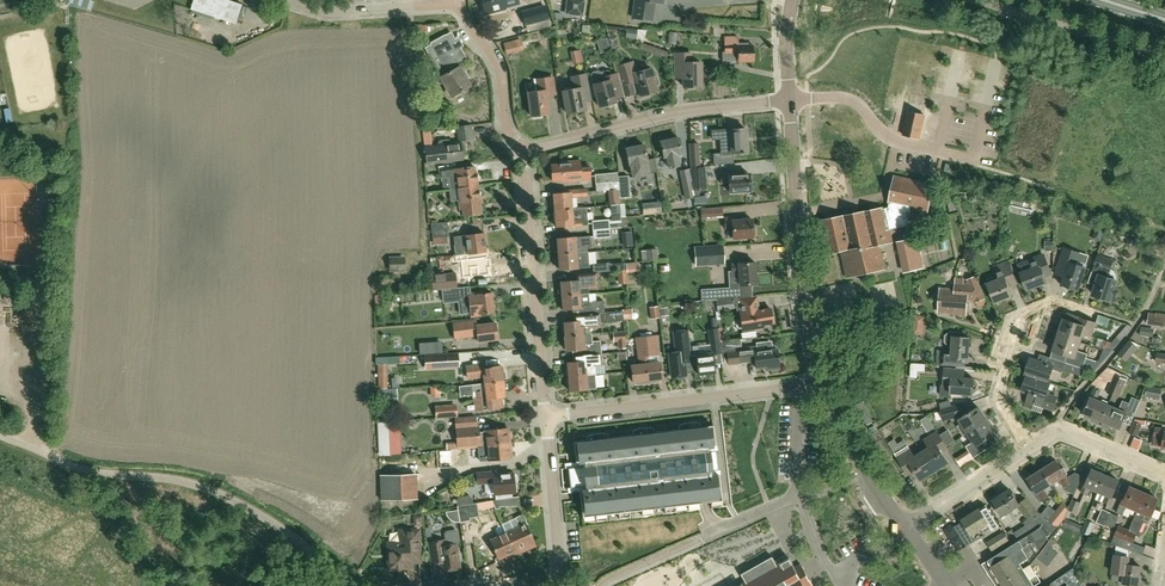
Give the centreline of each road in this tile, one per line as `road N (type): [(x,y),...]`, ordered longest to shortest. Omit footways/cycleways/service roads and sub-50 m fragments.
road 1 (unclassified): [(0,436),(92,474),(183,483),(234,498),(362,585)]
road 2 (tertiary): [(826,384),(807,326),(788,101)]
road 3 (residential): [(546,417),(826,384)]
road 4 (residential): [(523,150),(682,111),(788,101)]
road 5 (residential): [(546,417),(523,150)]
road 6 (residential): [(1024,451),(999,405),(1019,322),(1053,303),(1074,310)]
road 7 (residential): [(560,585),(546,417)]
road 8 (tertiary): [(905,525),(866,470),(826,384)]
road 9 (residential): [(523,150),(507,129),(497,64),(456,8)]
road 10 (residential): [(1024,451),(1067,432),(1164,473)]
road 11 (residential): [(905,525),(1024,451)]

